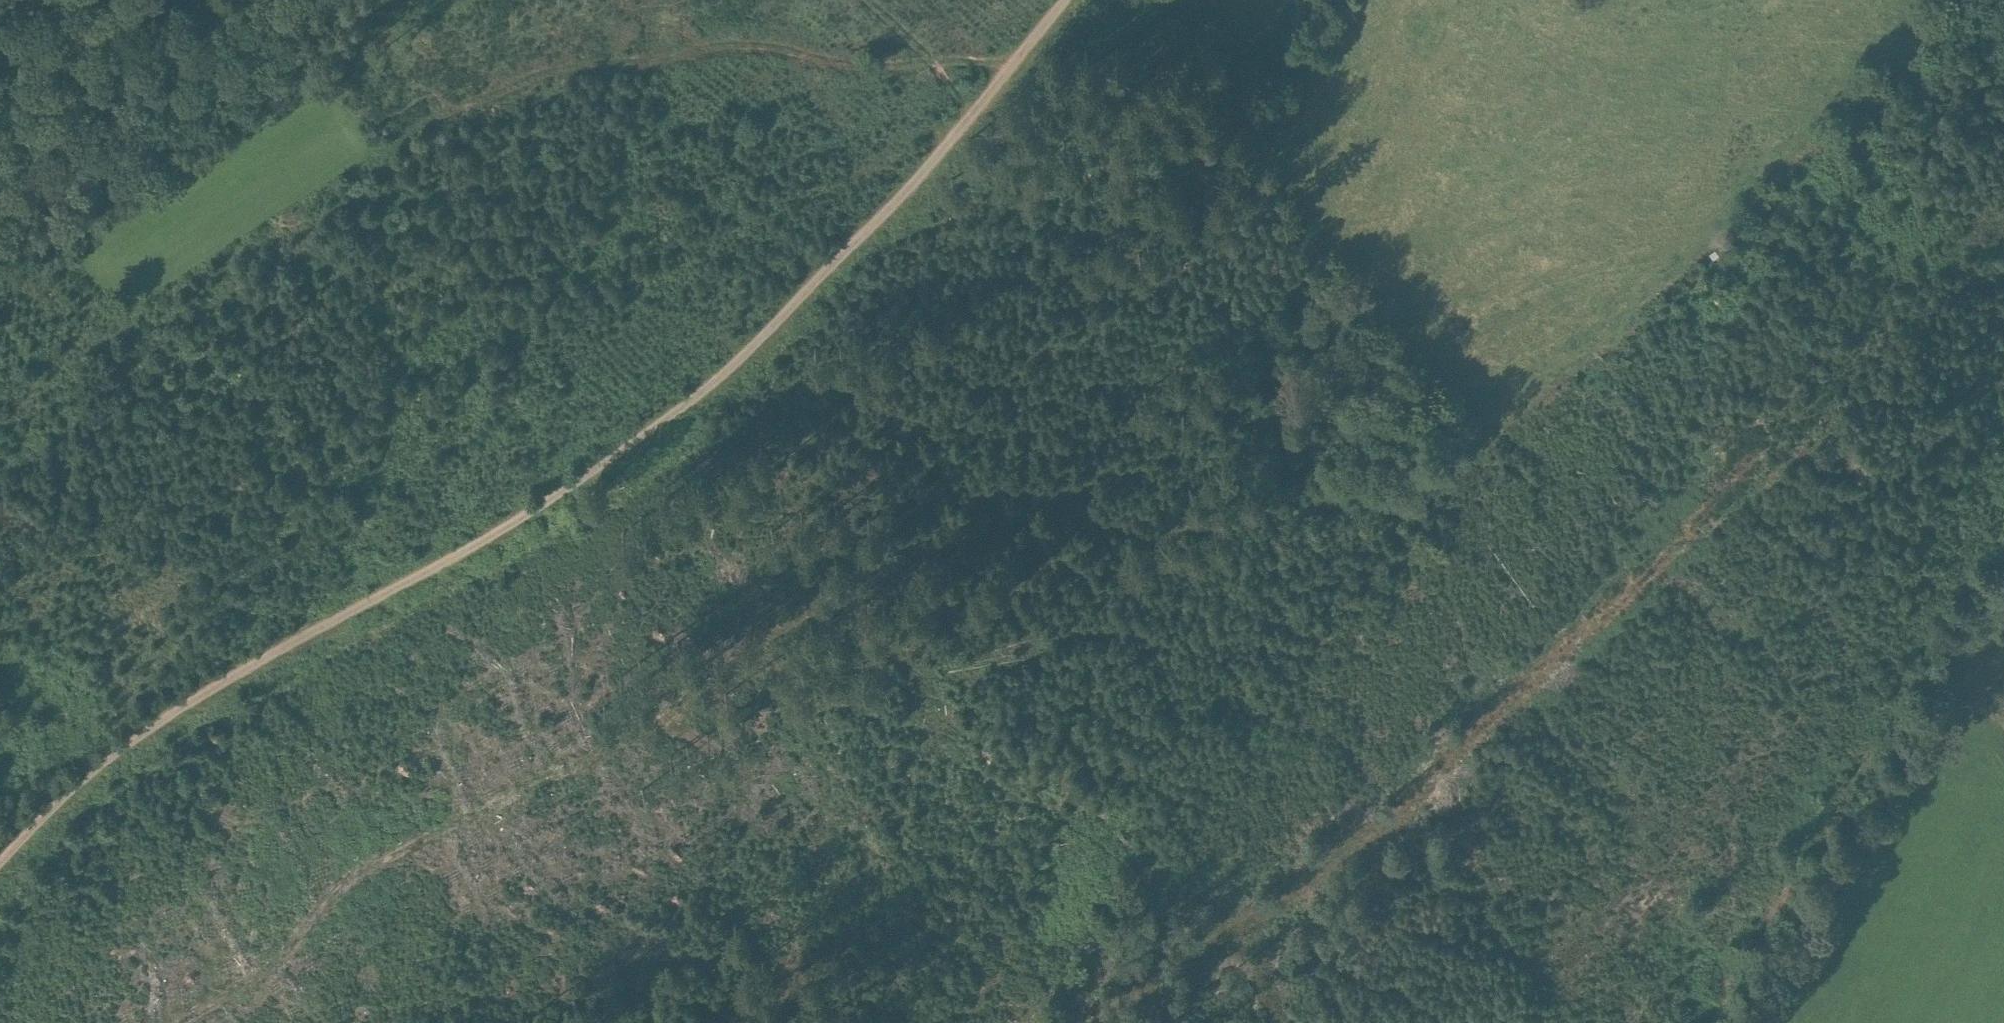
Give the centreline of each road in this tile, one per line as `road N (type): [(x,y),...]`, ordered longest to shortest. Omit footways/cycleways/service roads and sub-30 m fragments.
road 1 (track): [(1068,0),(828,279),(732,376),(474,554),(135,745),(0,875)]

